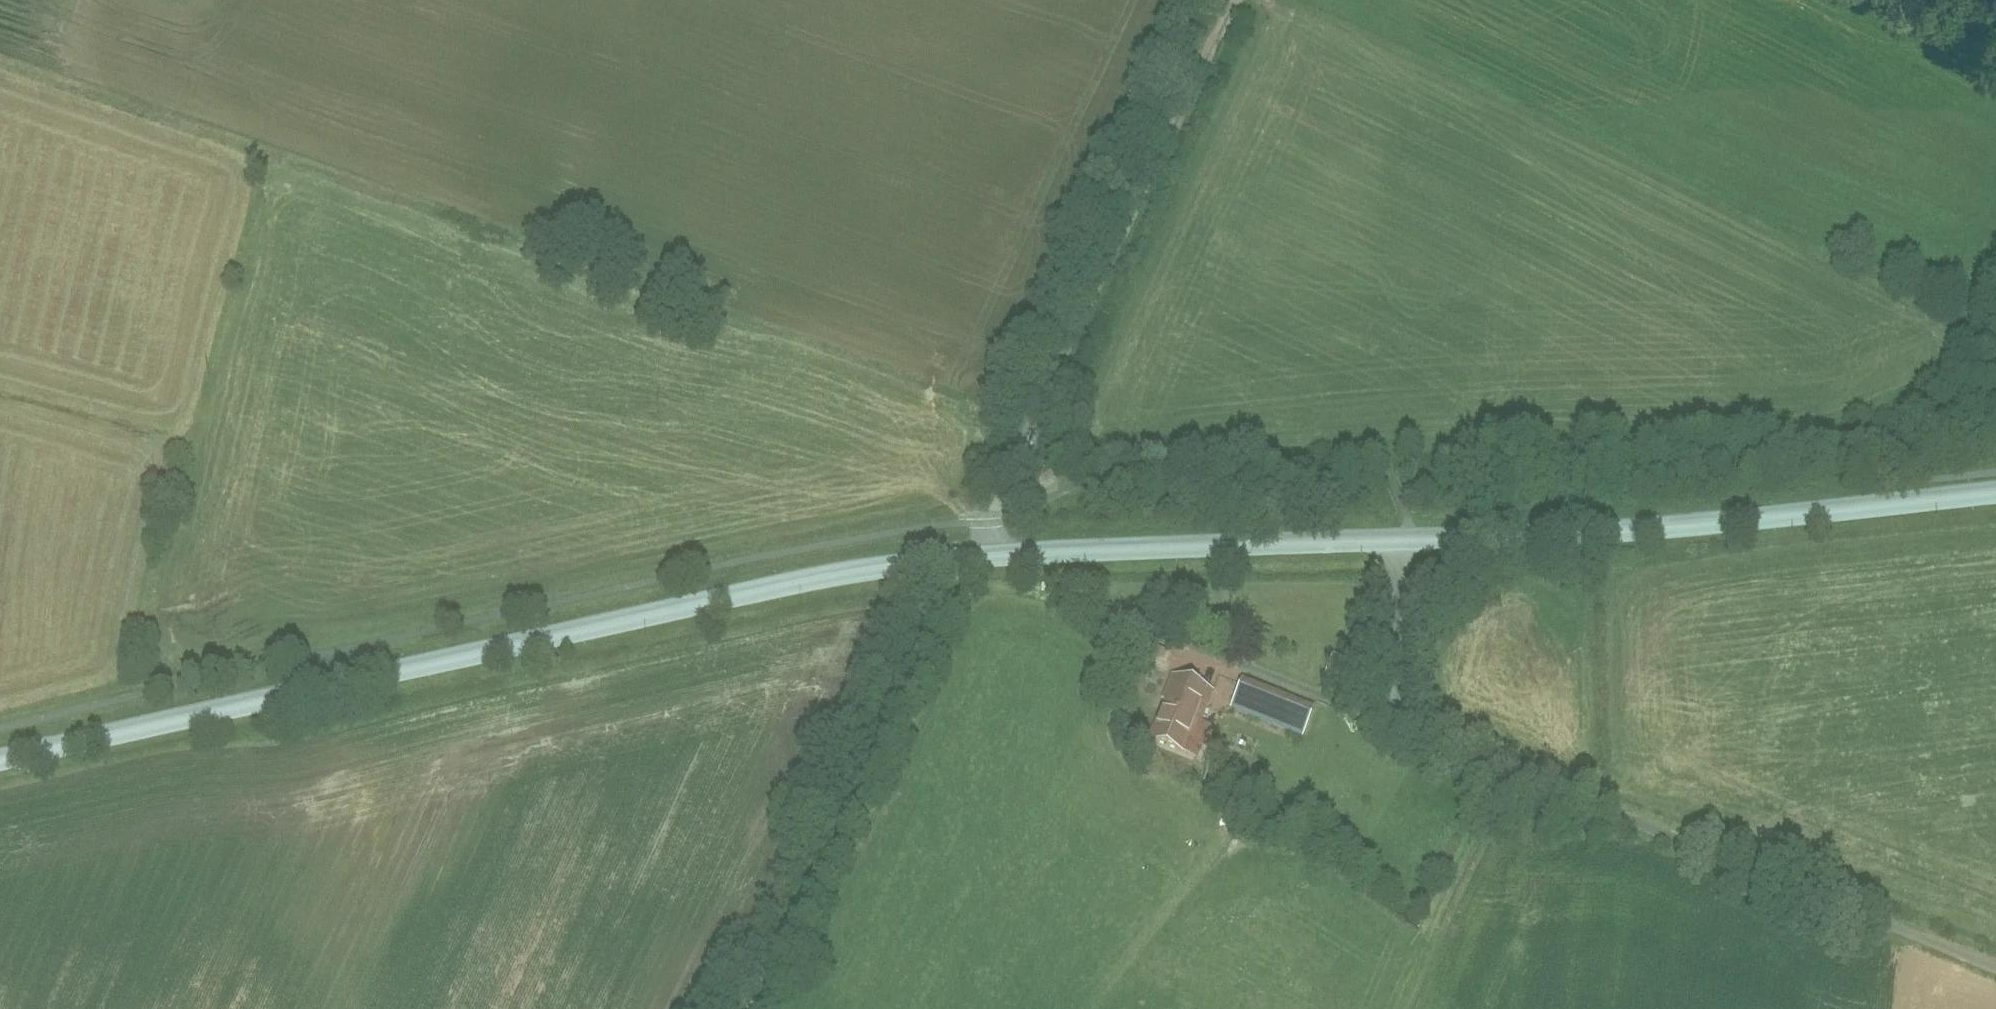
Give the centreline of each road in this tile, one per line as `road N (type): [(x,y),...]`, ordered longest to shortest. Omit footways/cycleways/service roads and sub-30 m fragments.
road 1 (tertiary): [(1409,539),(1029,554),(872,571),(0,761)]
road 2 (residential): [(1995,971),(1403,722),(1392,685),(1409,539)]
road 3 (tertiary): [(1995,496),(1409,539)]
road 4 (track): [(1233,0),(991,522)]
road 5 (track): [(950,561),(946,593),(757,1008)]

